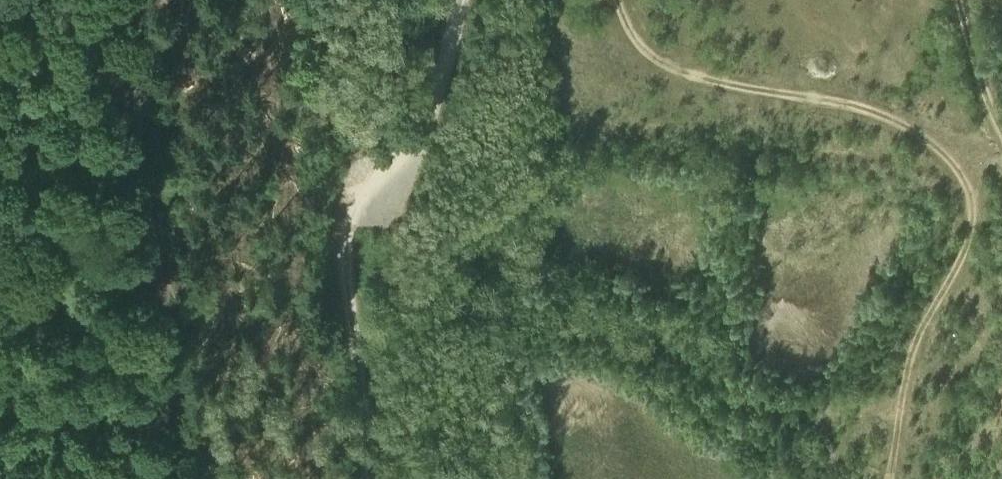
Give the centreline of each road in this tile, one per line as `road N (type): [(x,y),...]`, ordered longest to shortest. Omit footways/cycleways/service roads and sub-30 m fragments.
road 1 (track): [(663,0),(711,21),(868,47),(933,76),(964,101),(978,128),(978,185),(930,269),(910,337)]
road 2 (track): [(127,0),(152,200),(163,382),(146,478)]

